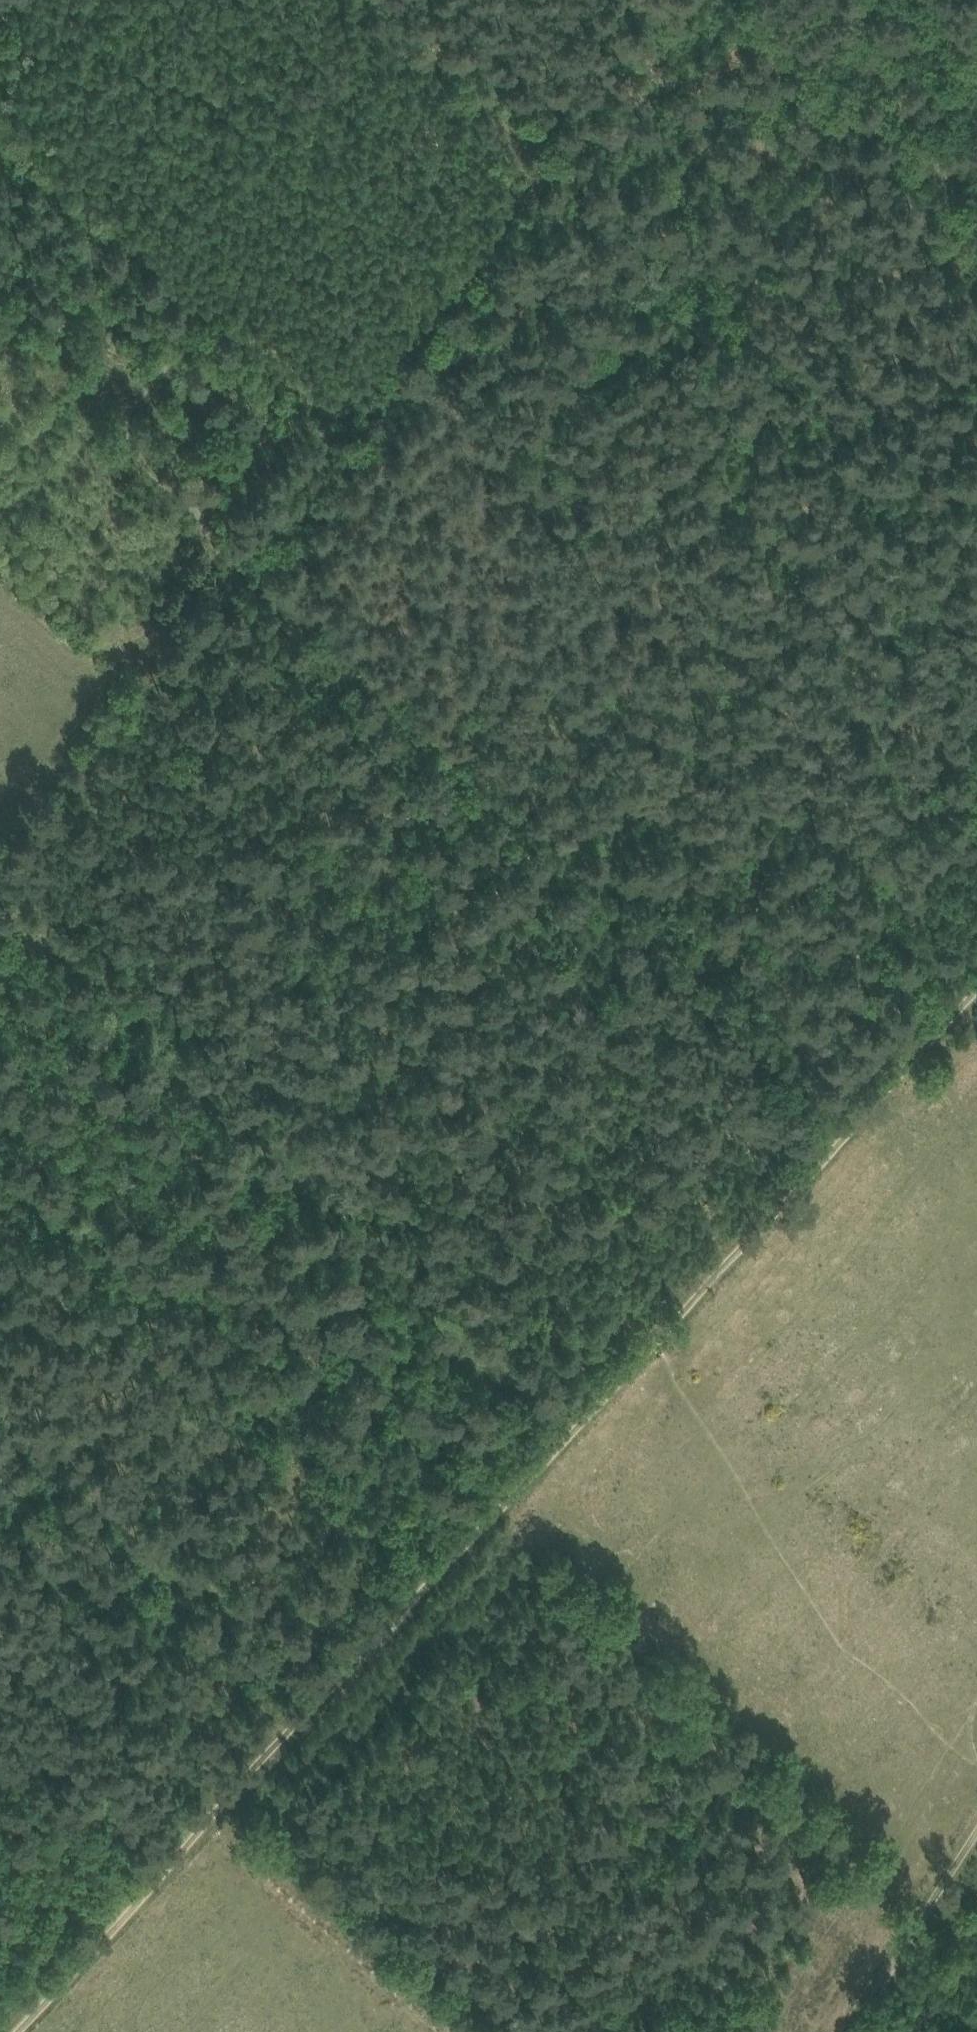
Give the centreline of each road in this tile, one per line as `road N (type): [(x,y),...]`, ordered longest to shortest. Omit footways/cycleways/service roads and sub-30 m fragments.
road 1 (track): [(0,148),(183,310),(125,417),(190,504),(852,1124)]
road 2 (track): [(12,2031),(852,1124)]
road 3 (track): [(976,992),(852,1124)]
road 4 (track): [(889,1977),(976,1841)]

